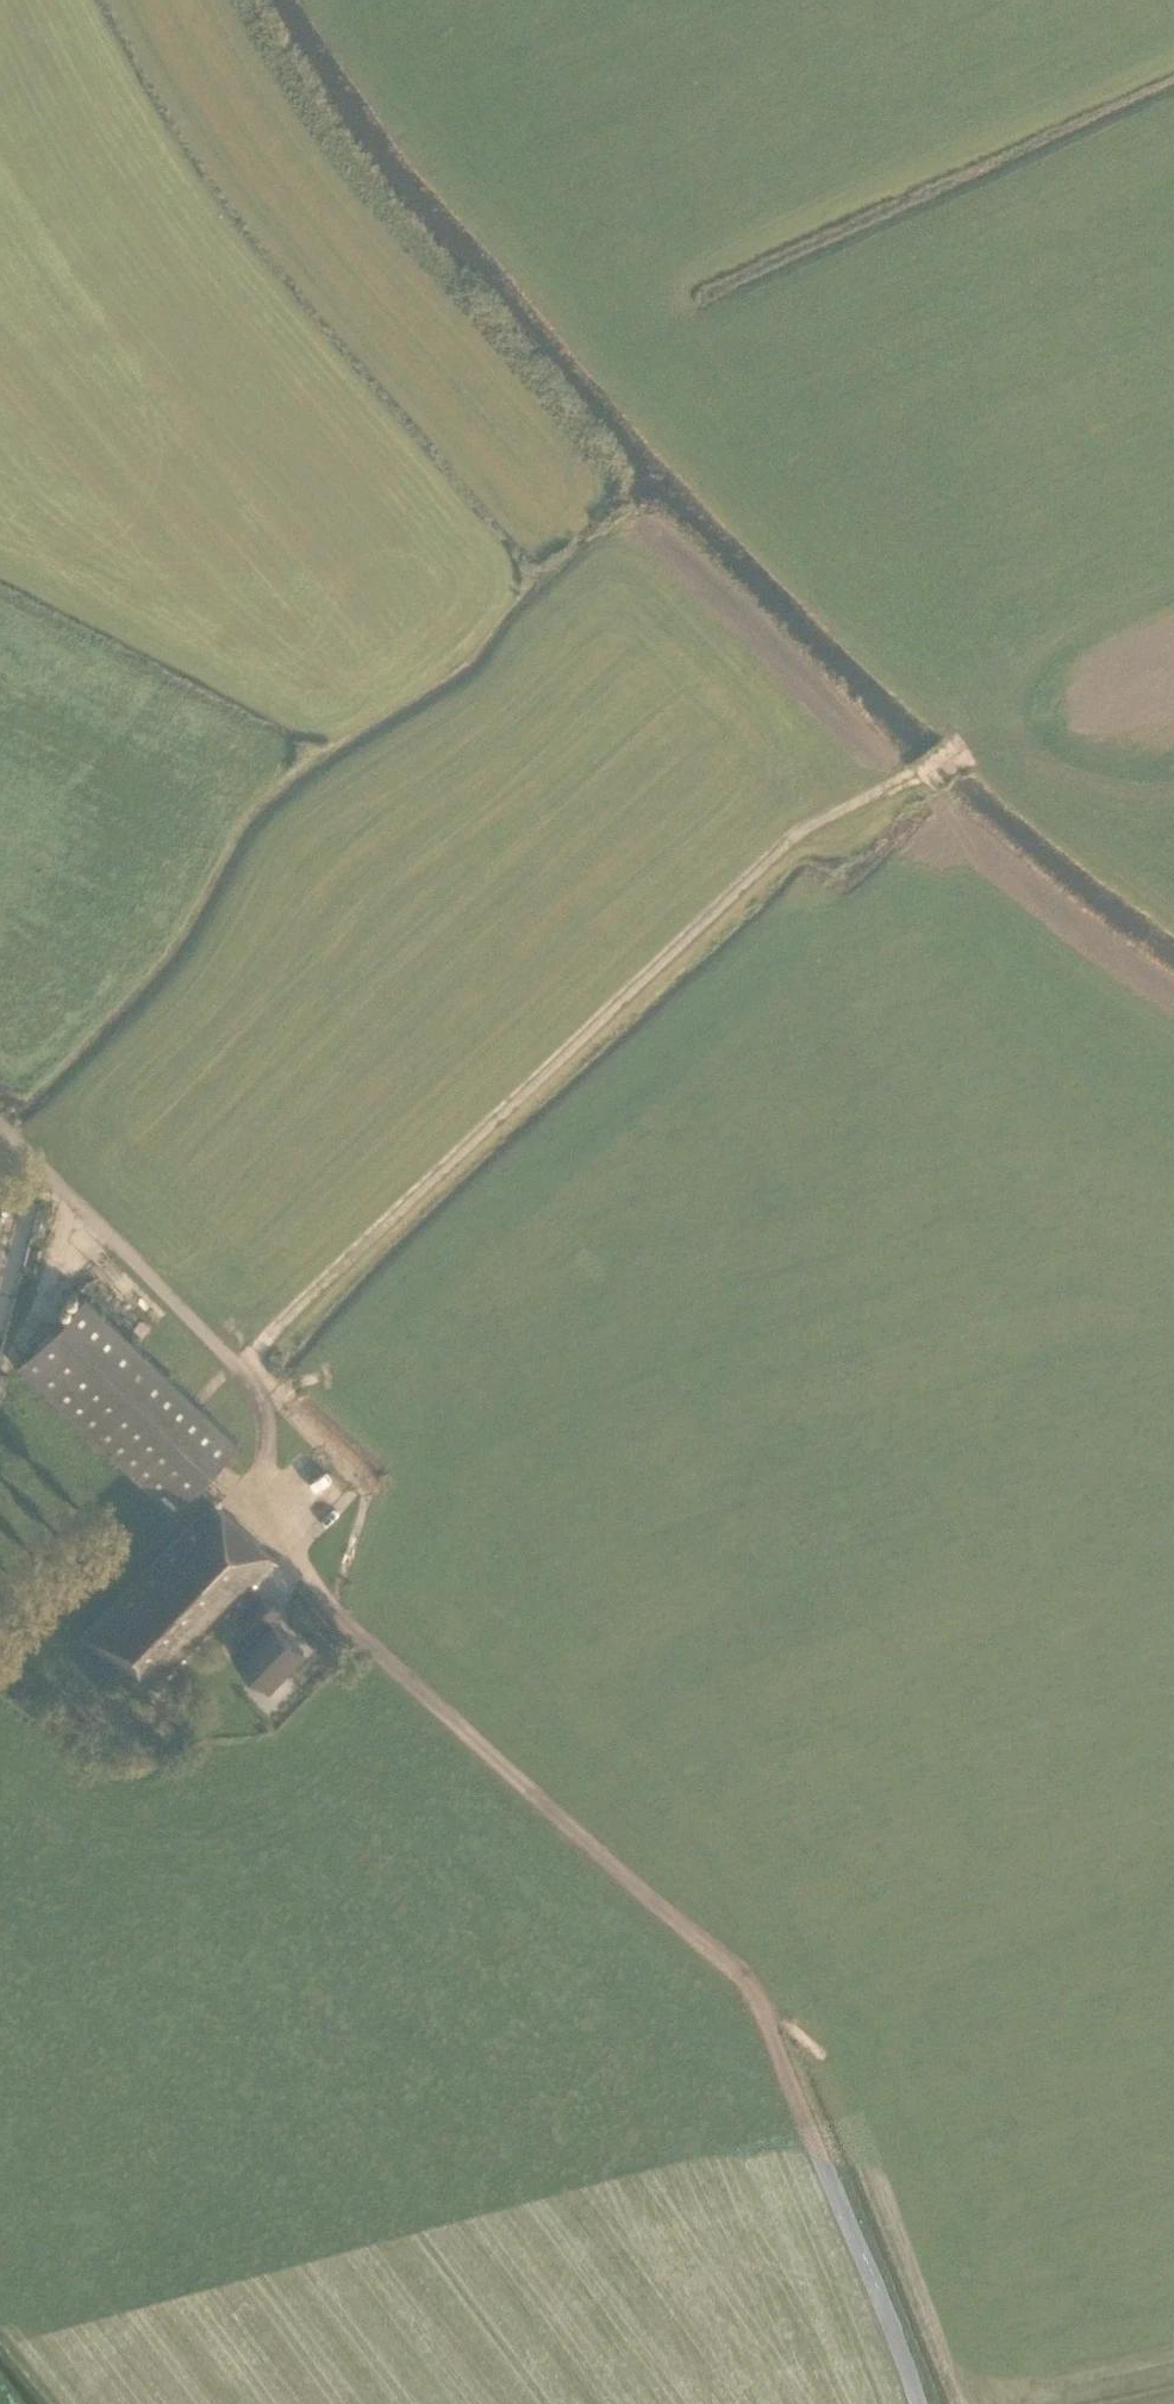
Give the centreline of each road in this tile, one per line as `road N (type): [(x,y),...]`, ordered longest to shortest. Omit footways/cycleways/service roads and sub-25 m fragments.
road 1 (track): [(236,1371),(795,837),(1060,700)]

